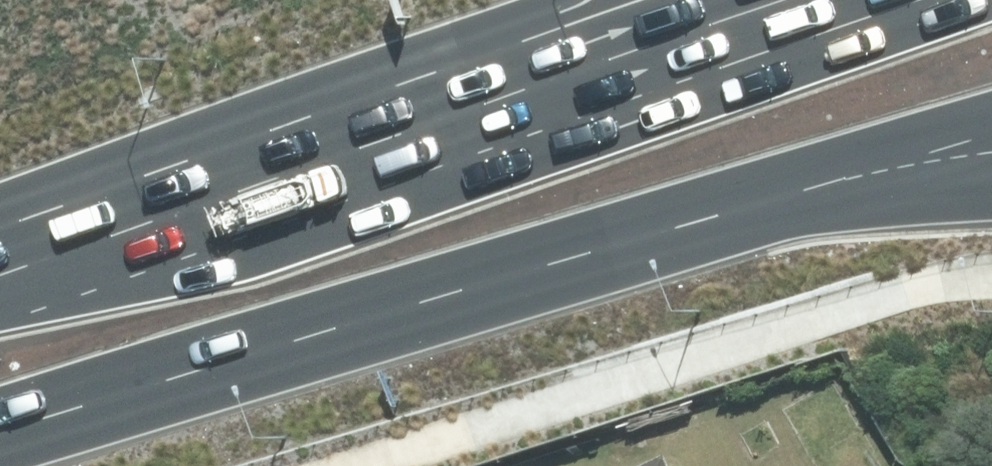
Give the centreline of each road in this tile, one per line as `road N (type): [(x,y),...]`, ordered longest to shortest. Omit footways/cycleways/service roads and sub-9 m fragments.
road 1 (primary): [(991,123),(0,431)]
road 2 (primary): [(0,257),(764,6)]

